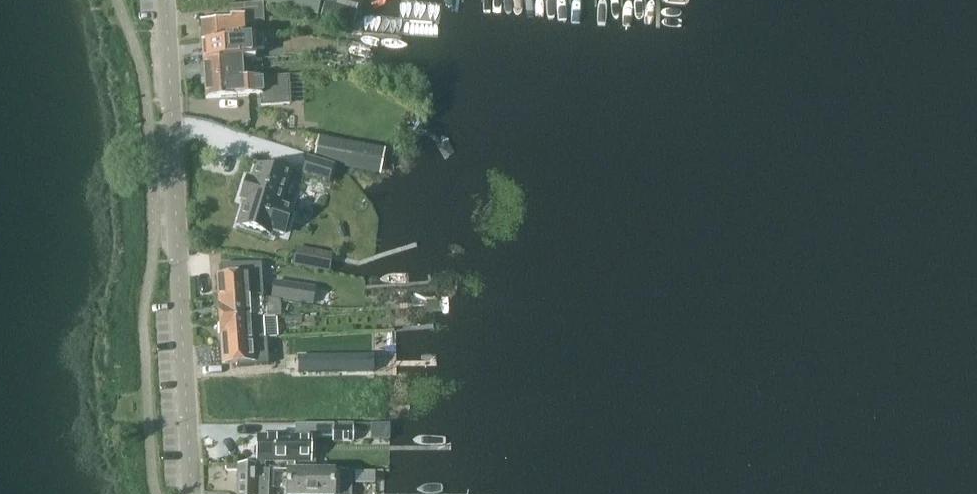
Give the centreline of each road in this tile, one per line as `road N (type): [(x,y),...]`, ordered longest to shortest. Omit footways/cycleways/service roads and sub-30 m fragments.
road 1 (tertiary): [(194,493),(168,0)]

